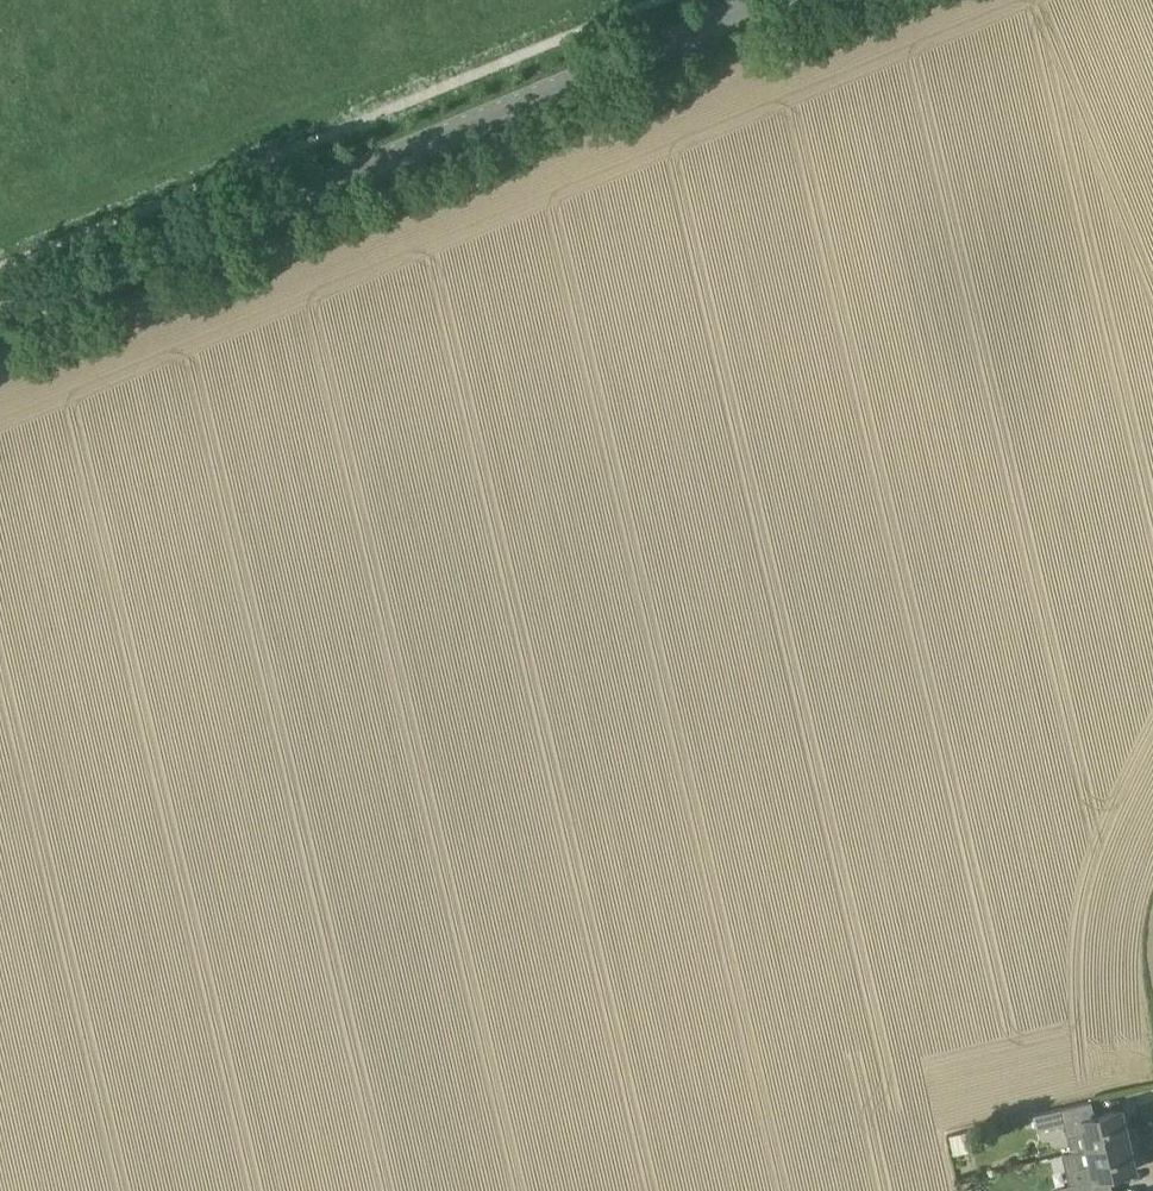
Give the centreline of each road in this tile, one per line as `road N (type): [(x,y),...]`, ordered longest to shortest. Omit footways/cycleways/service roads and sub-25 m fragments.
road 1 (tertiary): [(0,316),(768,0)]

